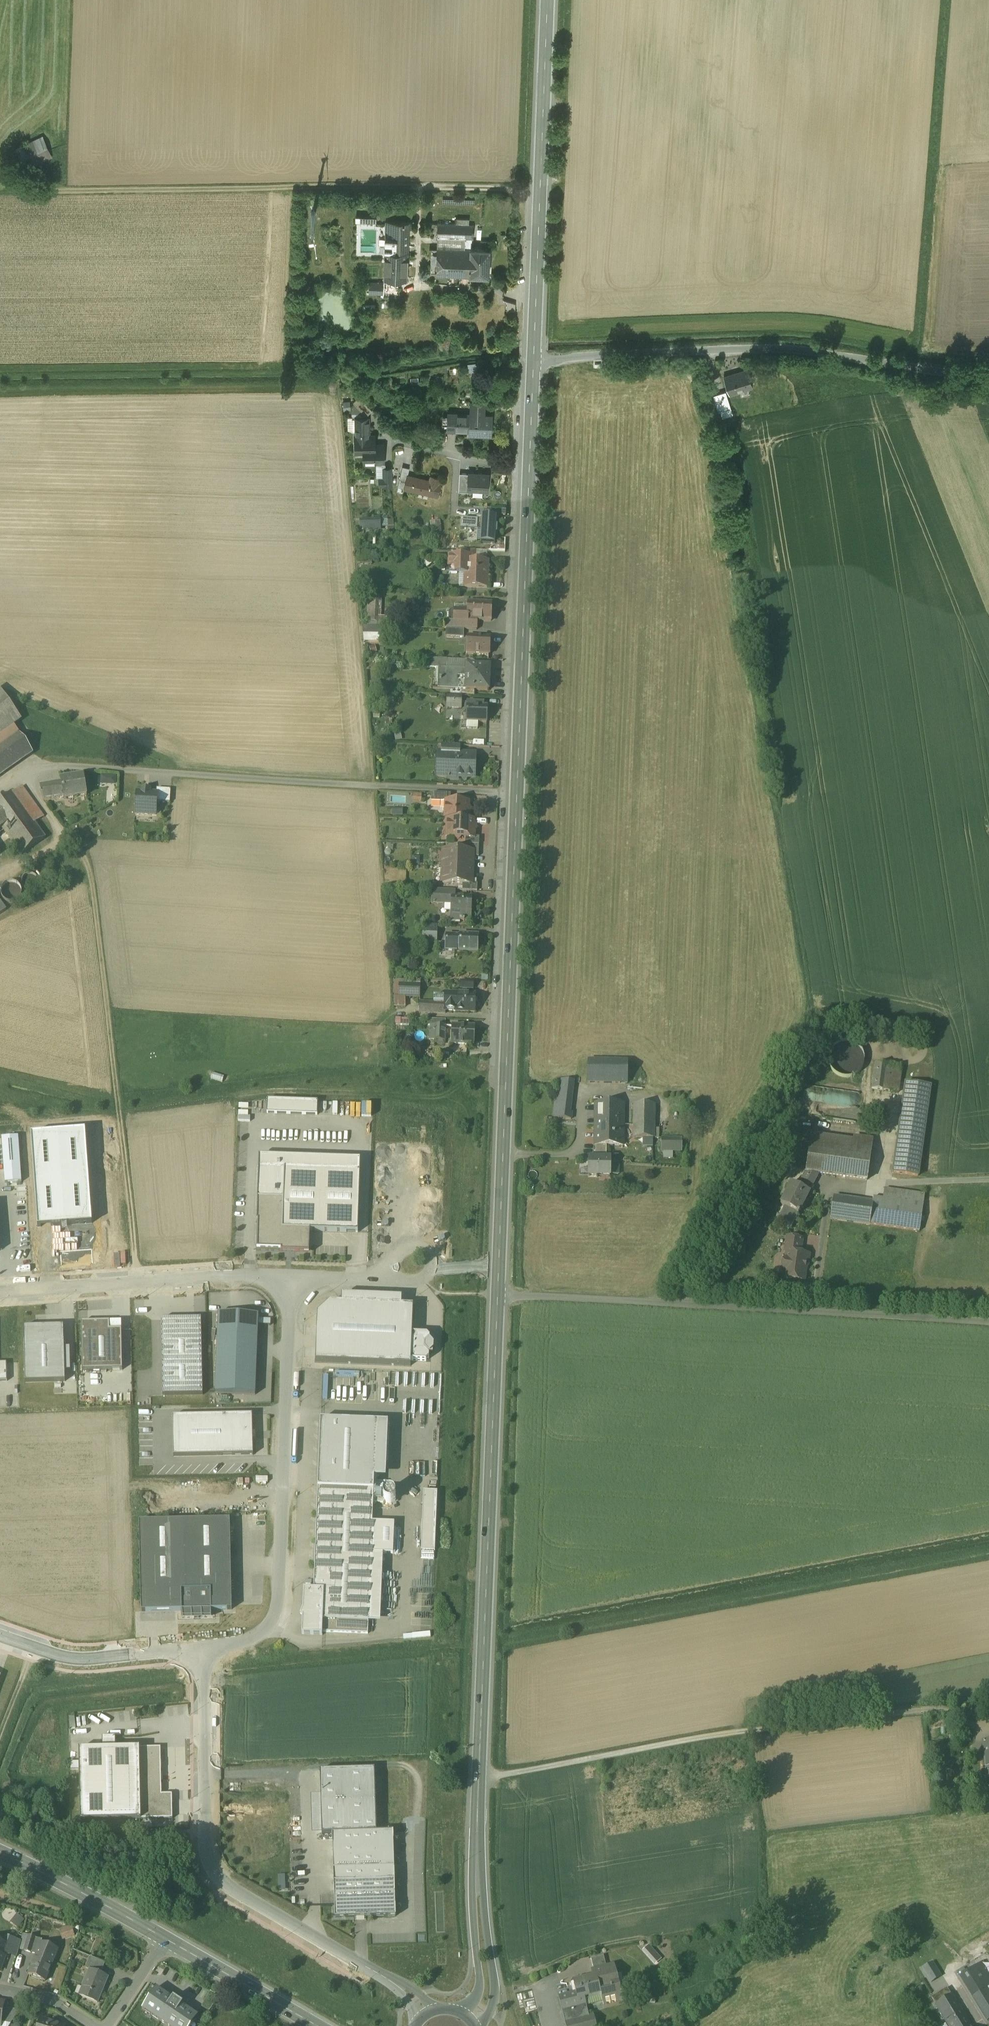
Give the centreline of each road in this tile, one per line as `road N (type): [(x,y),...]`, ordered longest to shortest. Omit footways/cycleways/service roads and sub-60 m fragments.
road 1 (primary): [(534,361),(497,1294)]
road 2 (primary): [(497,1294),(479,1886)]
road 3 (track): [(542,190),(33,191),(0,176)]
road 4 (track): [(137,1283),(100,910),(85,856),(26,779)]
road 5 (unclassified): [(497,1294),(988,1323)]
road 6 (unclassified): [(988,371),(939,373),(793,348),(534,361)]
road 7 (unclassified): [(398,1985),(233,1889),(211,1867),(205,1649)]
road 8 (unclassified): [(205,1649),(253,1640),(277,1610),(290,1278)]
road 9 (primary): [(551,0),(534,361)]
road 10 (unclassified): [(0,1293),(290,1278)]
road 11 (unclassified): [(205,1649),(78,1659),(0,1636)]
road 12 (secondary): [(165,1938),(0,1852)]
road 13 (secondary): [(318,2025),(165,1938)]
road 14 (primary): [(480,2025),(495,1989),(479,1886)]
road 15 (primary): [(479,1886),(480,1981),(457,2009)]

